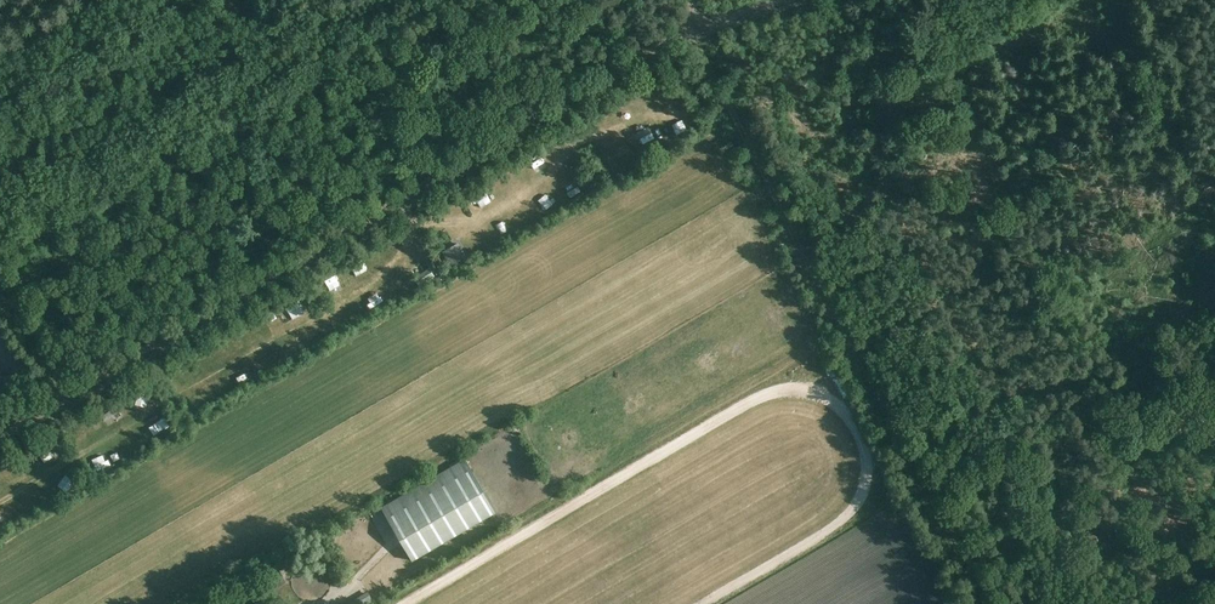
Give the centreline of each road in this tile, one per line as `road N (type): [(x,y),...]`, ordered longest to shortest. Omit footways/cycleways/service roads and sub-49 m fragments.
road 1 (track): [(0,435),(677,38),(791,0)]
road 2 (track): [(694,39),(977,603)]
road 3 (track): [(0,286),(67,395)]

